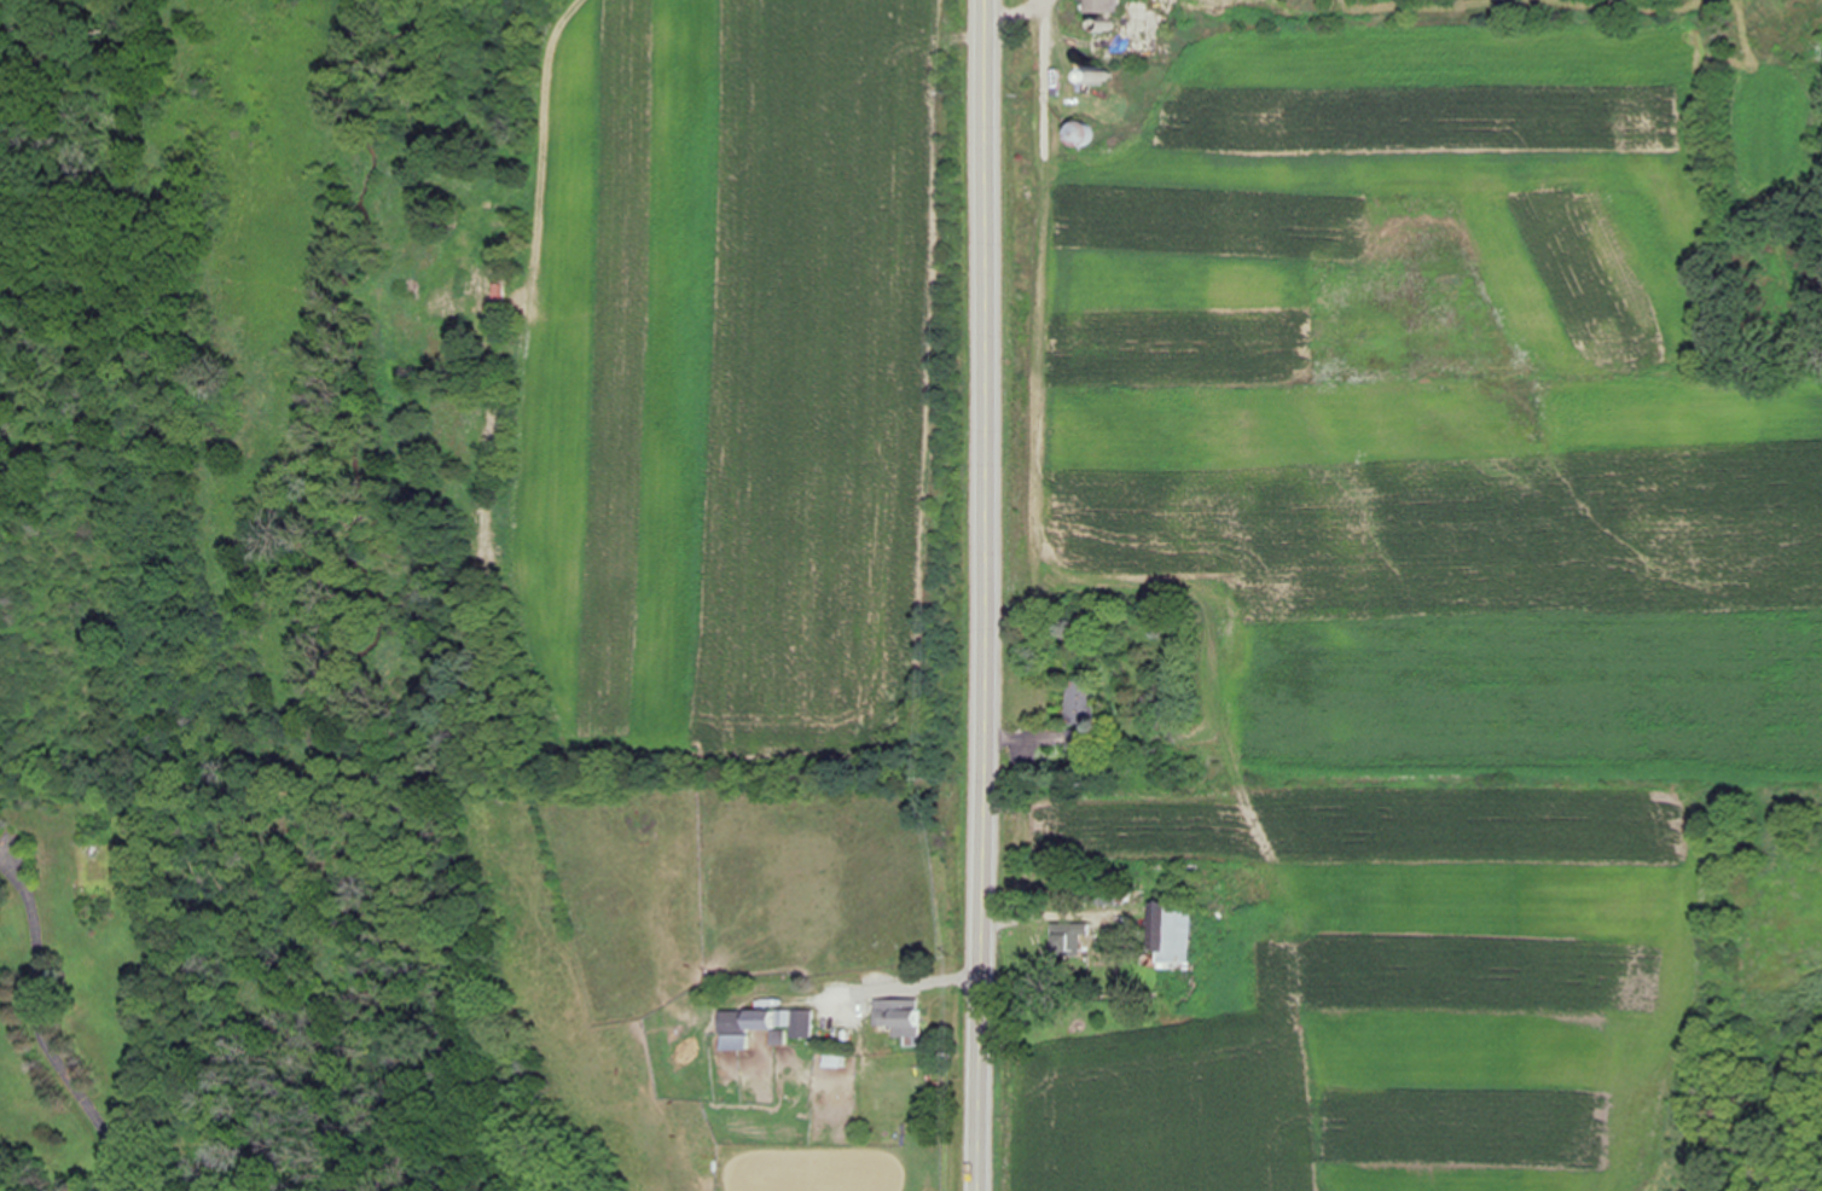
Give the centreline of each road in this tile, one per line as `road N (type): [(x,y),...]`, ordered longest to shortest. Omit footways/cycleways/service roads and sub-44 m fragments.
road 1 (primary): [(988,0),(985,721)]
road 2 (primary): [(985,721),(981,1190)]

